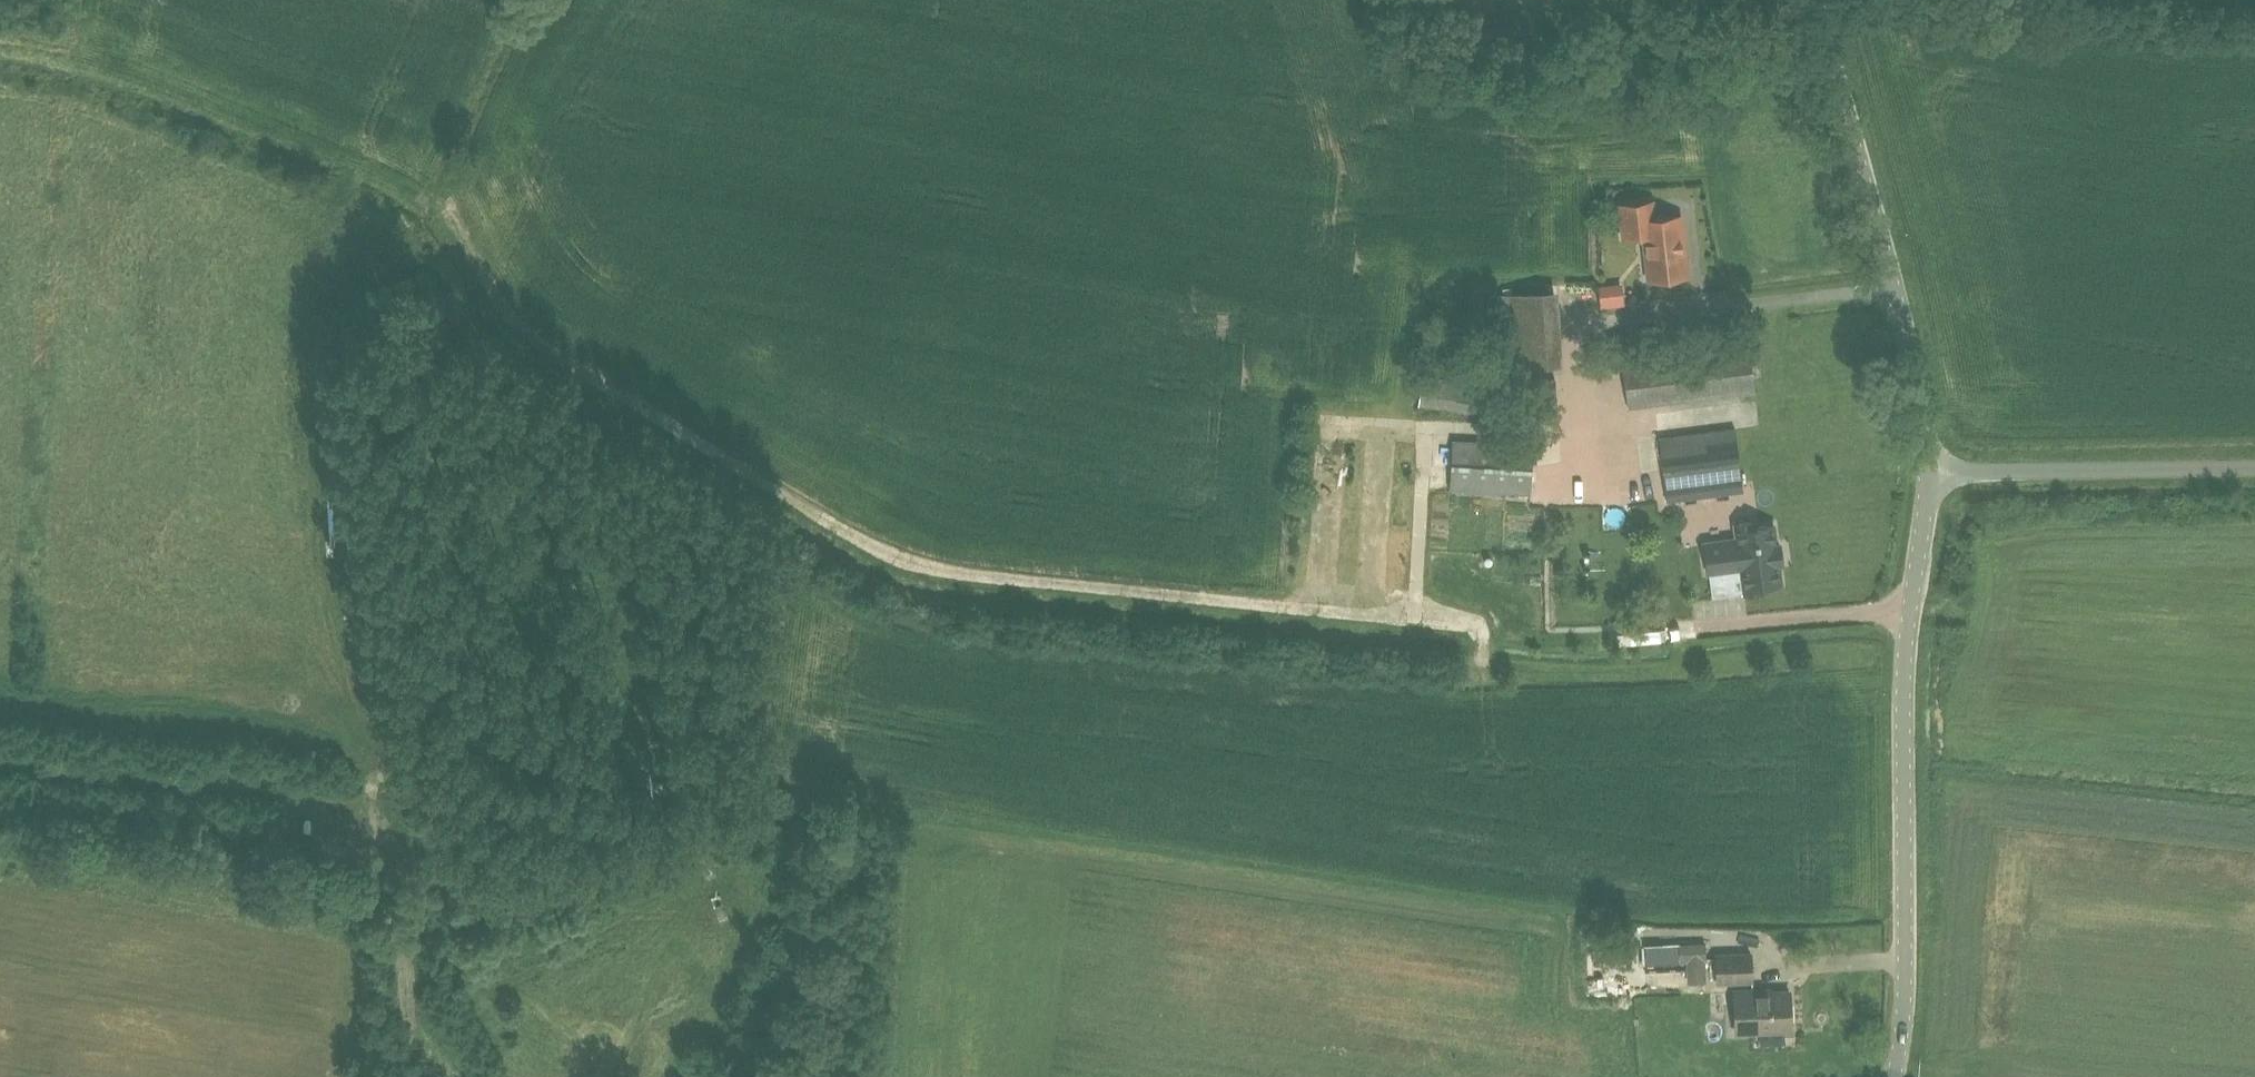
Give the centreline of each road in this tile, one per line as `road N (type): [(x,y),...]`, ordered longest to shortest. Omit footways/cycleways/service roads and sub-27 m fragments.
road 1 (track): [(0,38),(105,65),(367,162),(452,206),(485,283),(545,353),(887,560),(1438,616),(1480,626),(1484,684)]
road 2 (unclassified): [(1896,1076),(1905,990),(1902,702),(1929,477)]
road 3 (unclassified): [(1929,477),(1901,297),(1806,0)]
road 4 (unclassified): [(2254,470),(1929,477)]
road 5 (track): [(1480,626),(1595,635),(1715,628)]

